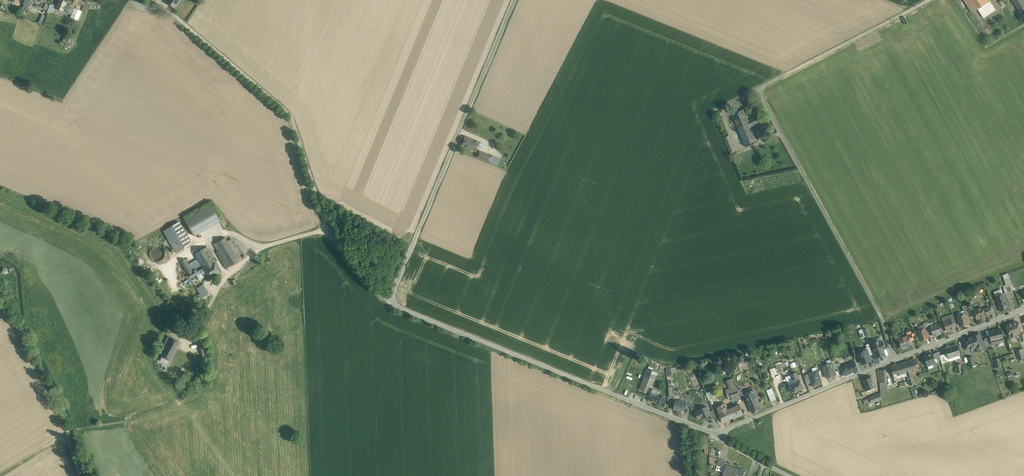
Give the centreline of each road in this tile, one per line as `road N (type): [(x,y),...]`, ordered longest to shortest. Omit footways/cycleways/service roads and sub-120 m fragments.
road 1 (unclassified): [(895,359),(882,315),(757,89),(928,0)]
road 2 (track): [(394,302),(325,229),(292,118),(157,0)]
road 3 (unclassified): [(716,434),(394,302)]
road 4 (unclassified): [(514,0),(394,302)]
road 5 (residential): [(895,359),(716,434)]
road 6 (residential): [(1023,309),(895,359)]
road 7 (track): [(264,247),(225,231),(168,266),(179,287)]
road 8 (track): [(264,247),(227,276),(188,337)]

